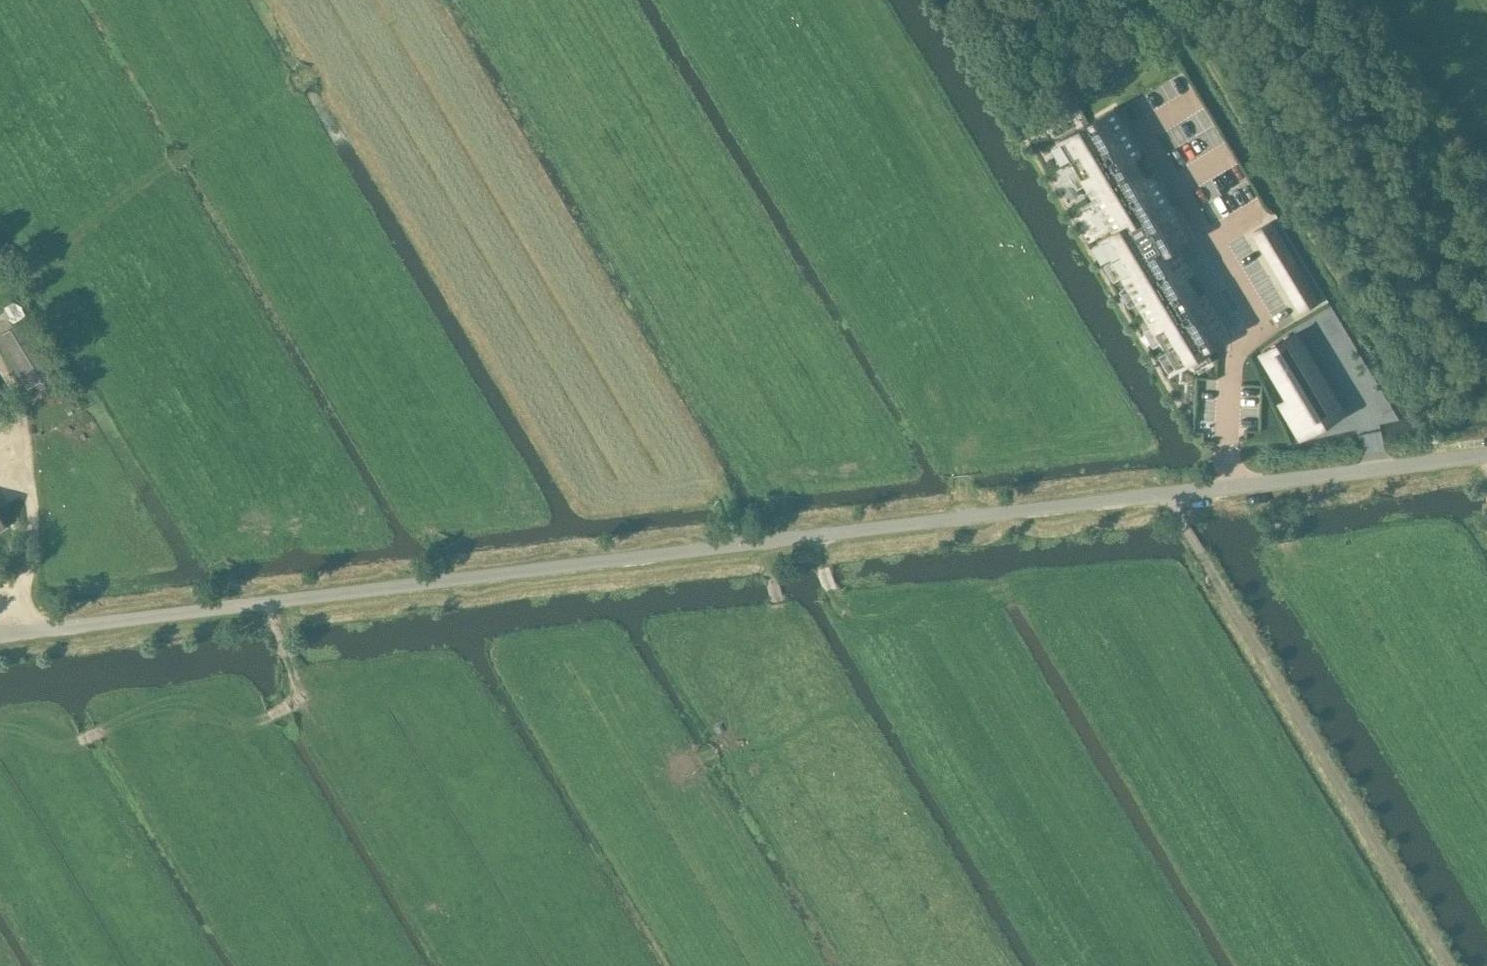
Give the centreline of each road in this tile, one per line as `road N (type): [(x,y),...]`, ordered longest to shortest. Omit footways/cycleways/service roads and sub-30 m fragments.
road 1 (unclassified): [(0,635),(1170,493)]
road 2 (unclassified): [(1446,965),(1170,493)]
road 3 (unclassified): [(1170,493),(1486,456)]

